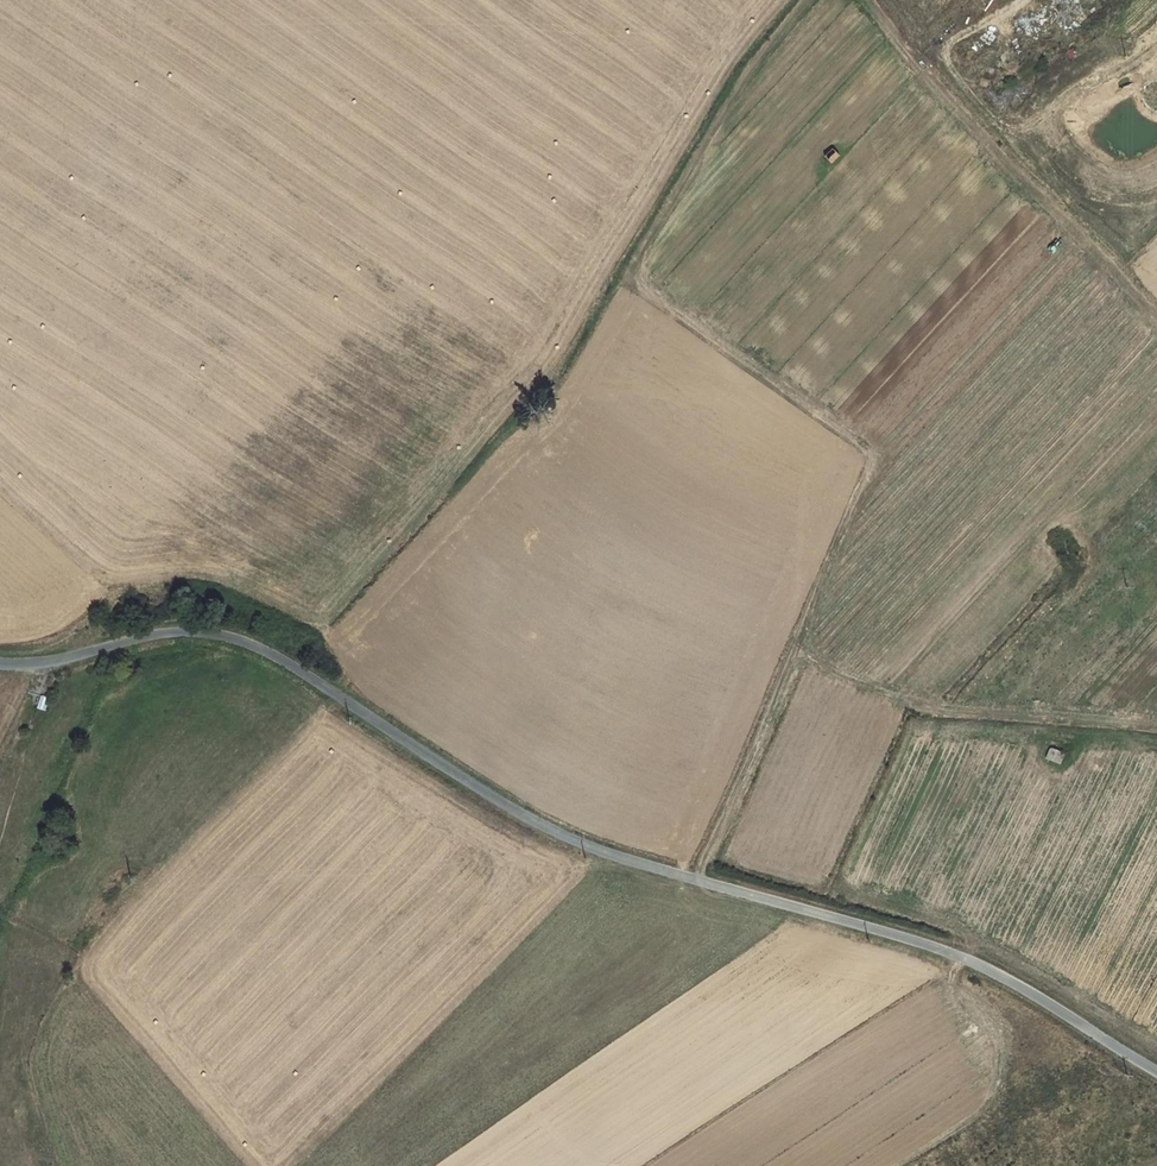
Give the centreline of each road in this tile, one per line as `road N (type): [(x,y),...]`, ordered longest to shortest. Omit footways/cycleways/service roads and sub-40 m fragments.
road 1 (unclassified): [(0,664),(60,659),(193,628),(241,638),(523,816),(634,859),(961,956),(1156,1073)]

